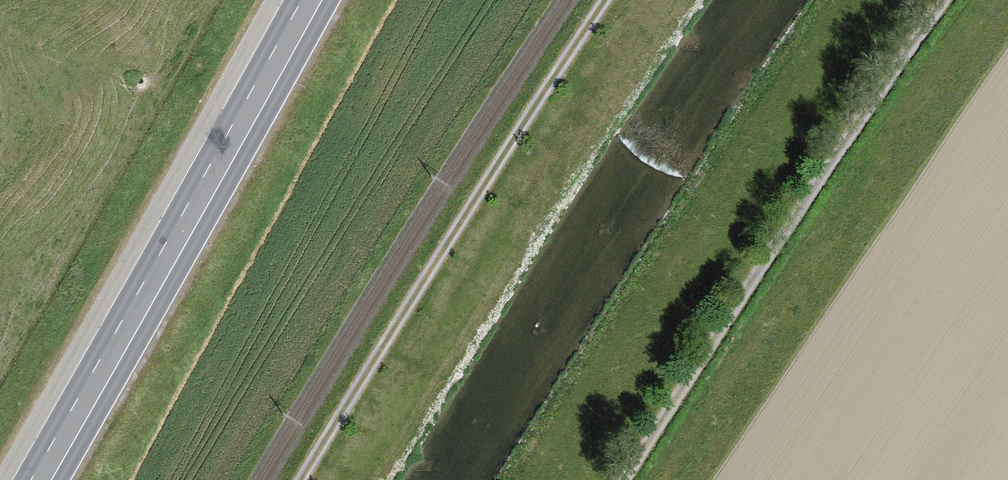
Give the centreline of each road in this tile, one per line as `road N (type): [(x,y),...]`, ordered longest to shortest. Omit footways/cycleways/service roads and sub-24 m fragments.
road 1 (track): [(946,0),(625,479)]
road 2 (track): [(311,479),(612,0)]
road 3 (primary): [(312,0),(41,479)]

